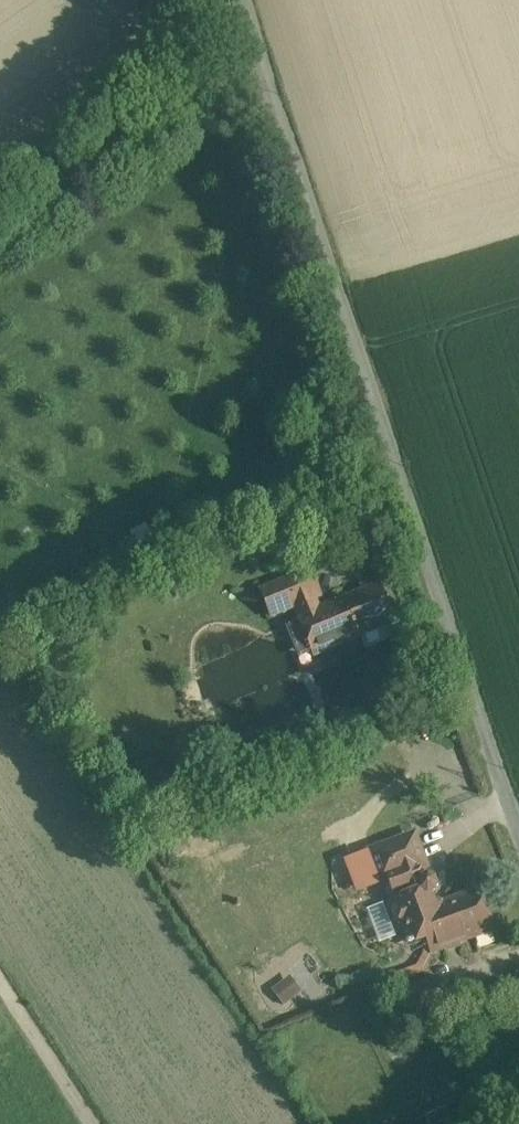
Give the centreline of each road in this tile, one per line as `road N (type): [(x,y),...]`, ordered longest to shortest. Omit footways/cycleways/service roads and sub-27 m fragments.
road 1 (unclassified): [(518,816),(275,132)]
road 2 (unclassified): [(195,97),(0,232)]
road 3 (unclassified): [(275,132),(232,0)]

